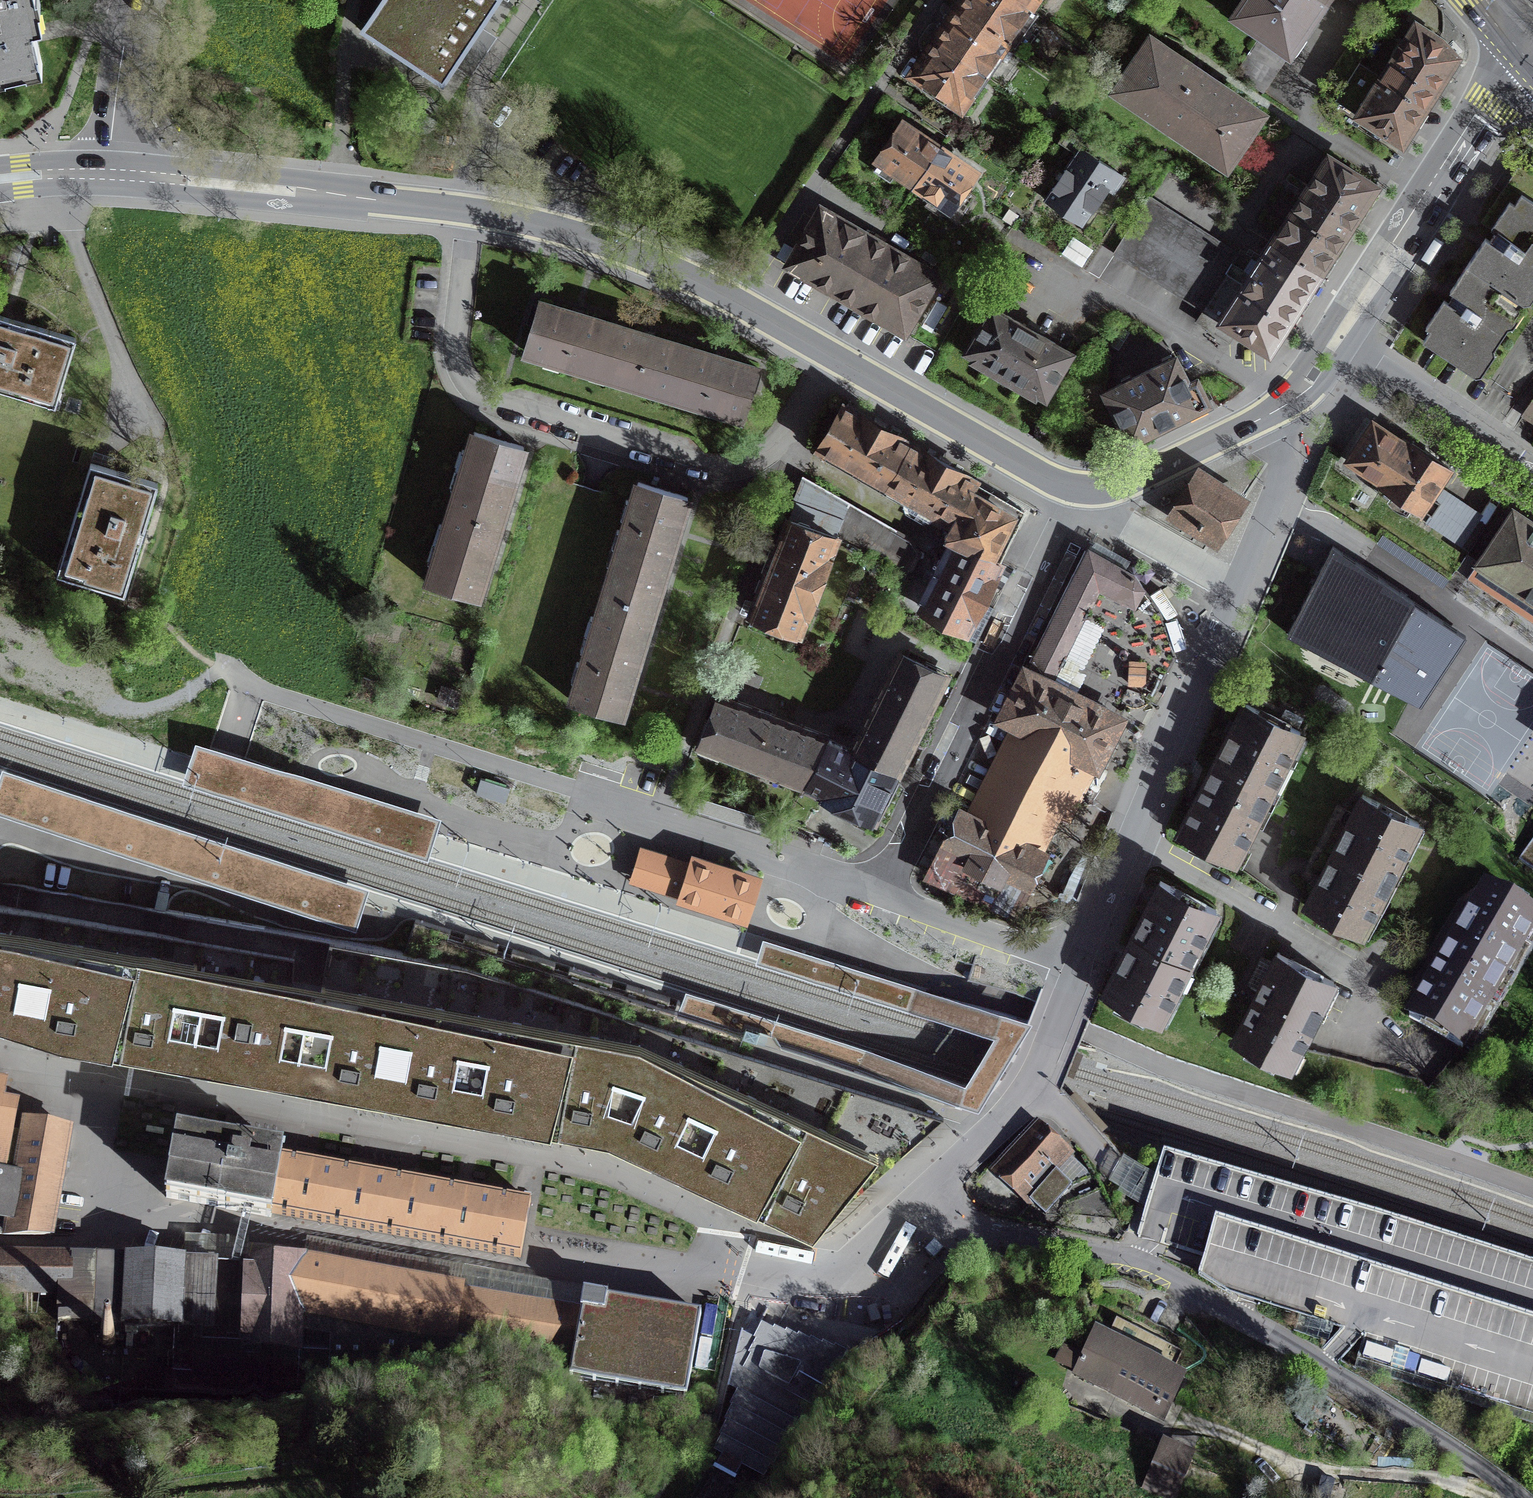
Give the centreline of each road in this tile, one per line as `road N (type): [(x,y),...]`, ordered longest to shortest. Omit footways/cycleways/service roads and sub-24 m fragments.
road 1 (unclassified): [(907,1201),(992,1232),(1133,1256),(1300,1352),(1519,1497)]
road 2 (residential): [(1077,488),(882,897),(1078,967)]
road 3 (residential): [(835,357),(789,437),(768,457),(726,469),(493,404),(476,395),(456,359),(475,212)]
road 4 (residential): [(1236,583),(1078,967)]
road 5 (tertiary): [(475,212),(110,174)]
road 6 (residential): [(943,0),(737,300)]
road 7 (tertiary): [(1339,336),(1520,64)]
road 8 (residential): [(1078,967),(1029,1080),(907,1201)]
road 9 (tertiary): [(737,300),(618,248),(475,212)]
road 10 (tertiary): [(1077,488),(835,357)]
road 11 (residential): [(1532,469),(1339,336)]
road 12 (tertiary): [(1265,417),(1127,485),(1077,488)]
road 13 (residential): [(907,1201),(844,1279),(743,1260)]
road 14 (residential): [(1077,488),(1236,583)]
road 15 (residential): [(110,174),(135,0)]
road 16 (residential): [(1265,417),(1278,460),(1274,490),(1236,583)]

